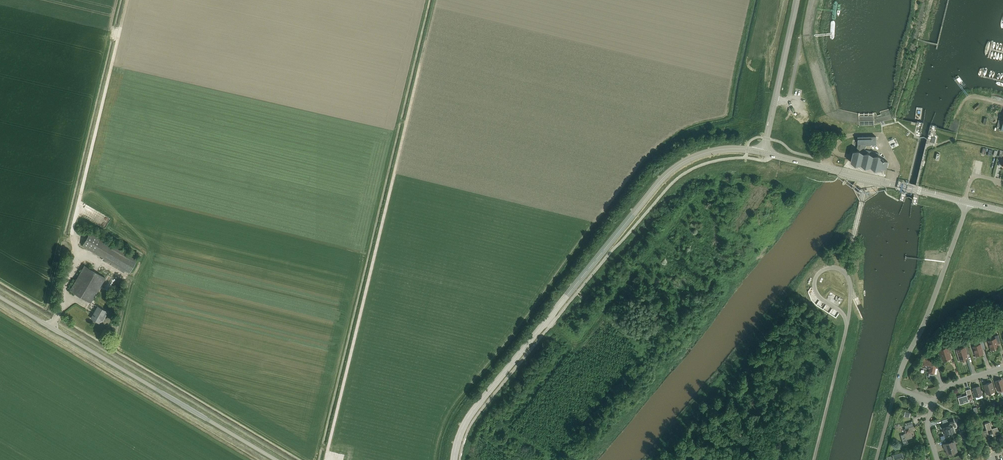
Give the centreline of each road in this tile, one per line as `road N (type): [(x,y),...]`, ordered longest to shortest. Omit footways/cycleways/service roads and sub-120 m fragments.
road 1 (track): [(328,459),(436,0)]
road 2 (tertiary): [(455,459),(475,407),(661,180),(715,151),(763,153)]
road 3 (unclassified): [(0,297),(276,459)]
road 4 (tertiary): [(966,204),(763,153)]
road 5 (unclassified): [(895,388),(966,204)]
road 6 (tertiary): [(763,153),(797,0)]
road 7 (unclassified): [(815,459),(848,323)]
road 8 (unclassified): [(848,323),(851,283),(826,269),(814,287),(841,312)]

